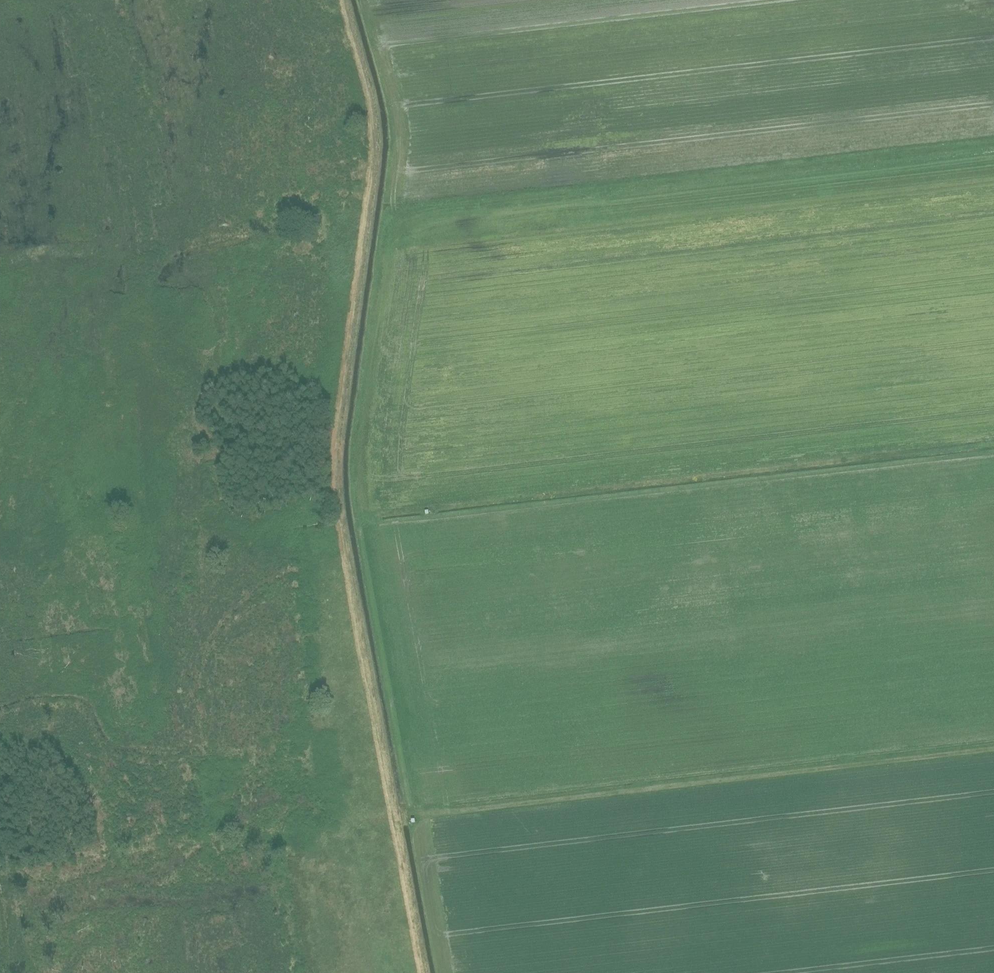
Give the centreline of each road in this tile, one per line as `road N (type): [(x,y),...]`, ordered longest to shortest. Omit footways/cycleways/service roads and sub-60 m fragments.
road 1 (track): [(424,972),(341,520),(344,370),(381,141),(344,0)]

